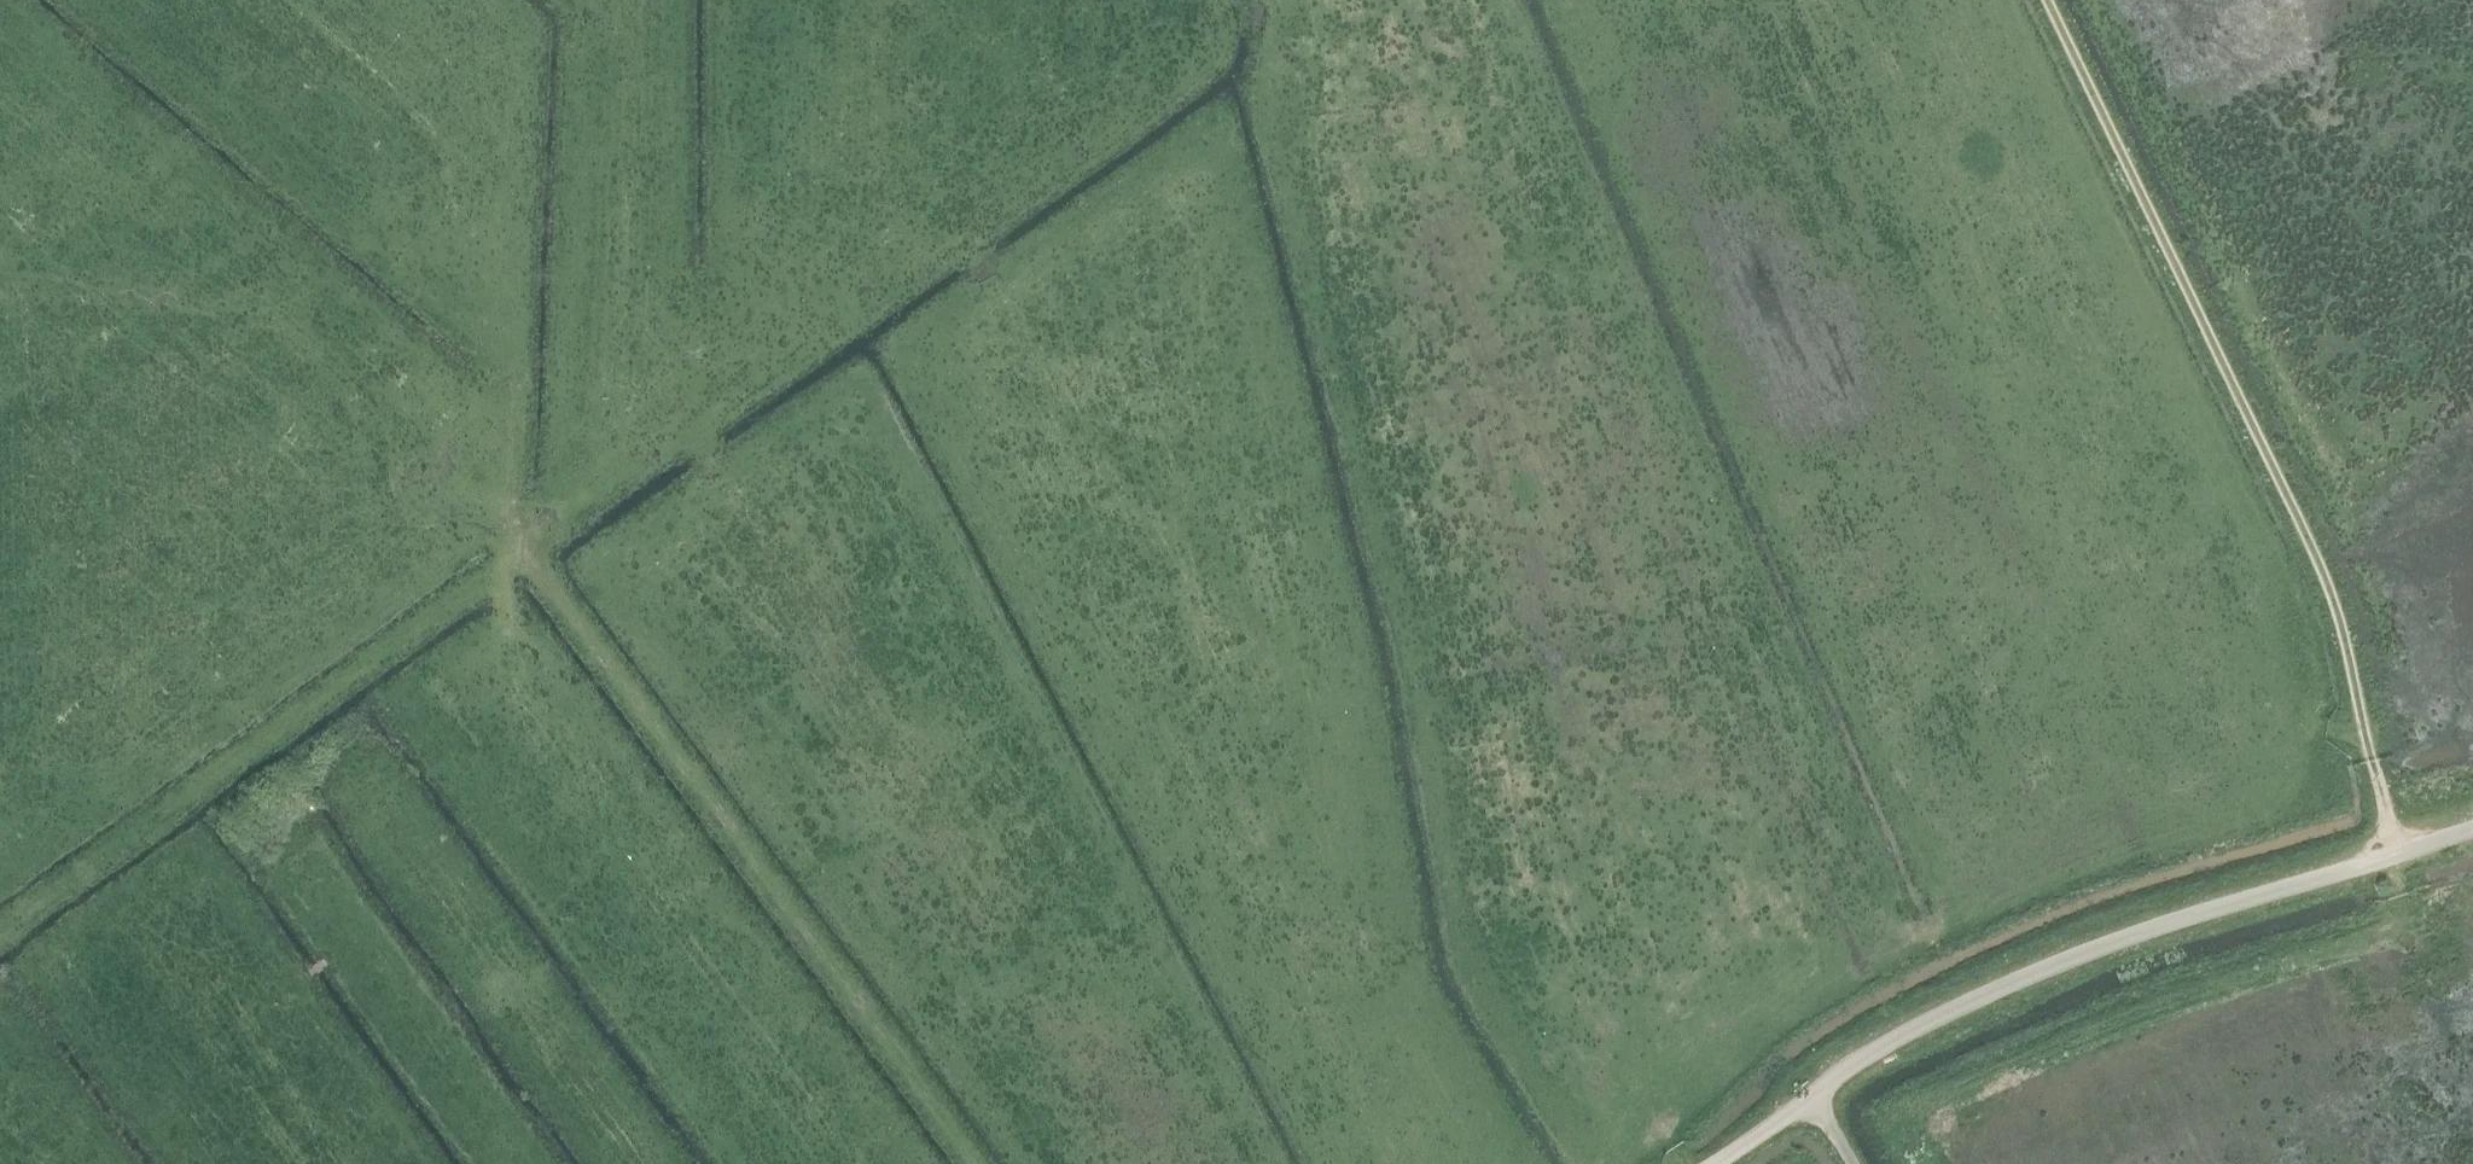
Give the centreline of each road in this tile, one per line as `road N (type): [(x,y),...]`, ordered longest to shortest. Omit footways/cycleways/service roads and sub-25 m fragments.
road 1 (track): [(974,1163),(528,561),(503,567),(1,931)]
road 2 (track): [(2396,853),(2347,649),(2313,553),(2046,0)]
road 3 (unclassified): [(1716,1163),(1935,1018),(2116,942),(2472,829)]

